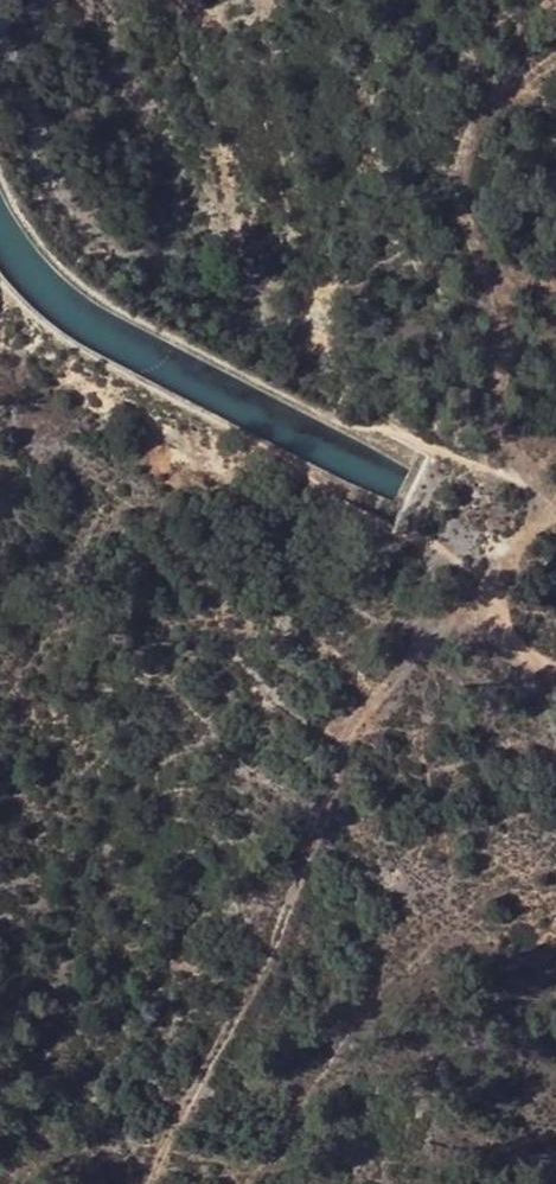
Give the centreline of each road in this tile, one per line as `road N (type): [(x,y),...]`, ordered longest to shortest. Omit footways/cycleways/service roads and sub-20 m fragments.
road 1 (track): [(147,1183),(278,945),(358,724),(397,677),(471,618),(555,502)]
road 2 (track): [(555,669),(536,661),(469,574),(410,544)]

